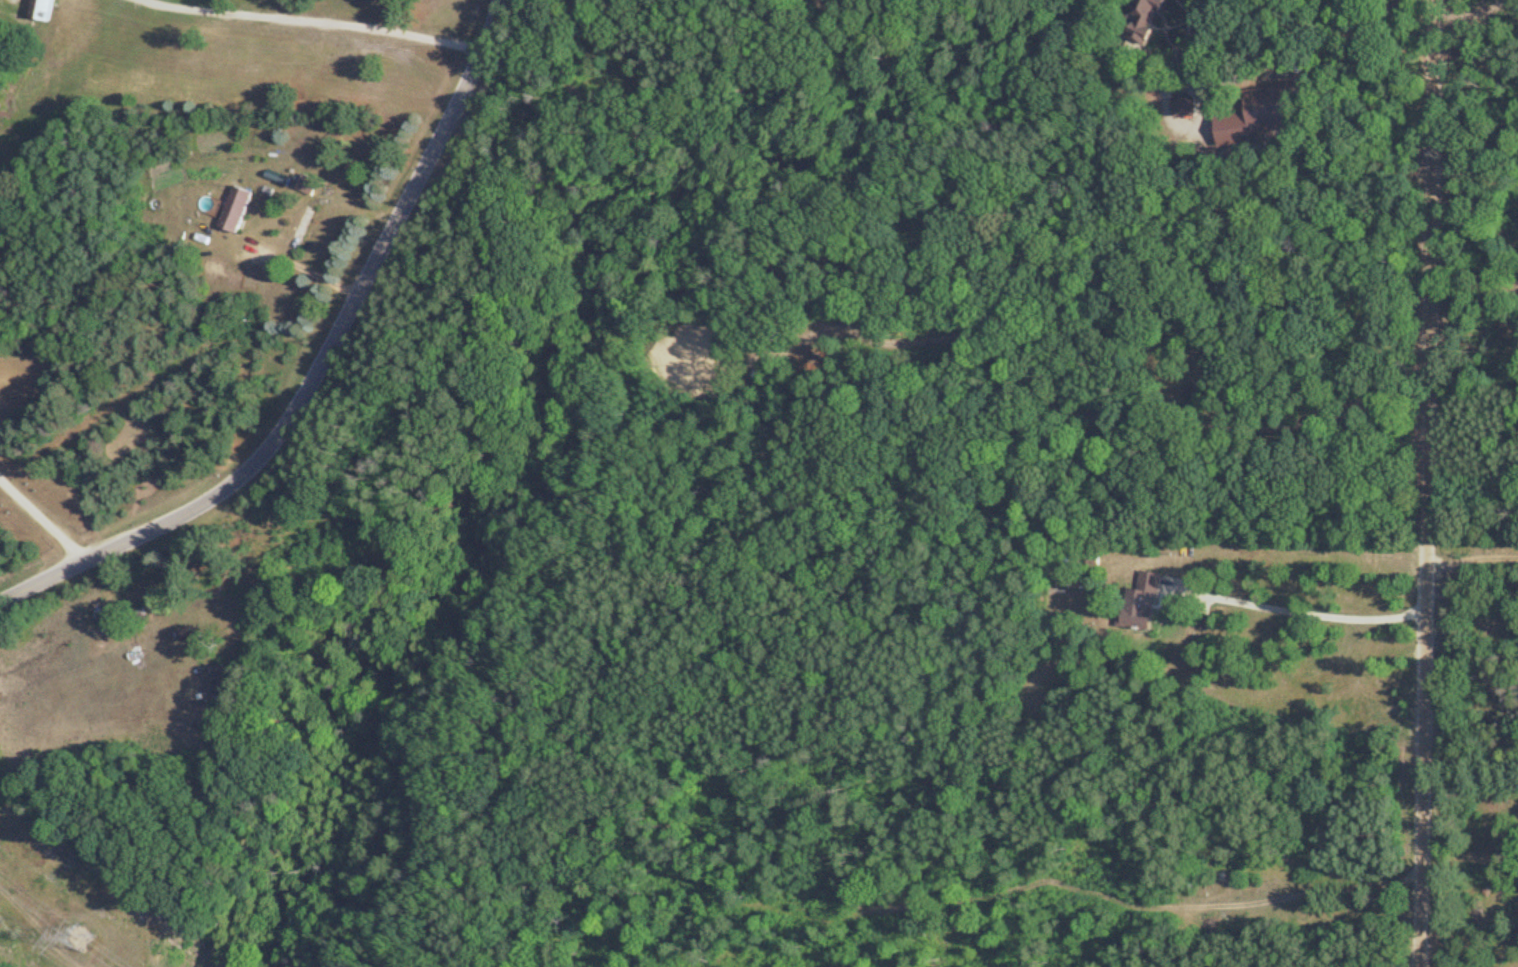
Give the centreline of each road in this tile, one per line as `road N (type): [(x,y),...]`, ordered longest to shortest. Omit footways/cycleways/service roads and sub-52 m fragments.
road 1 (residential): [(1415,966),(1428,0)]
road 2 (residential): [(0,598),(231,485),(266,451),(306,391),(439,137),(496,0)]

